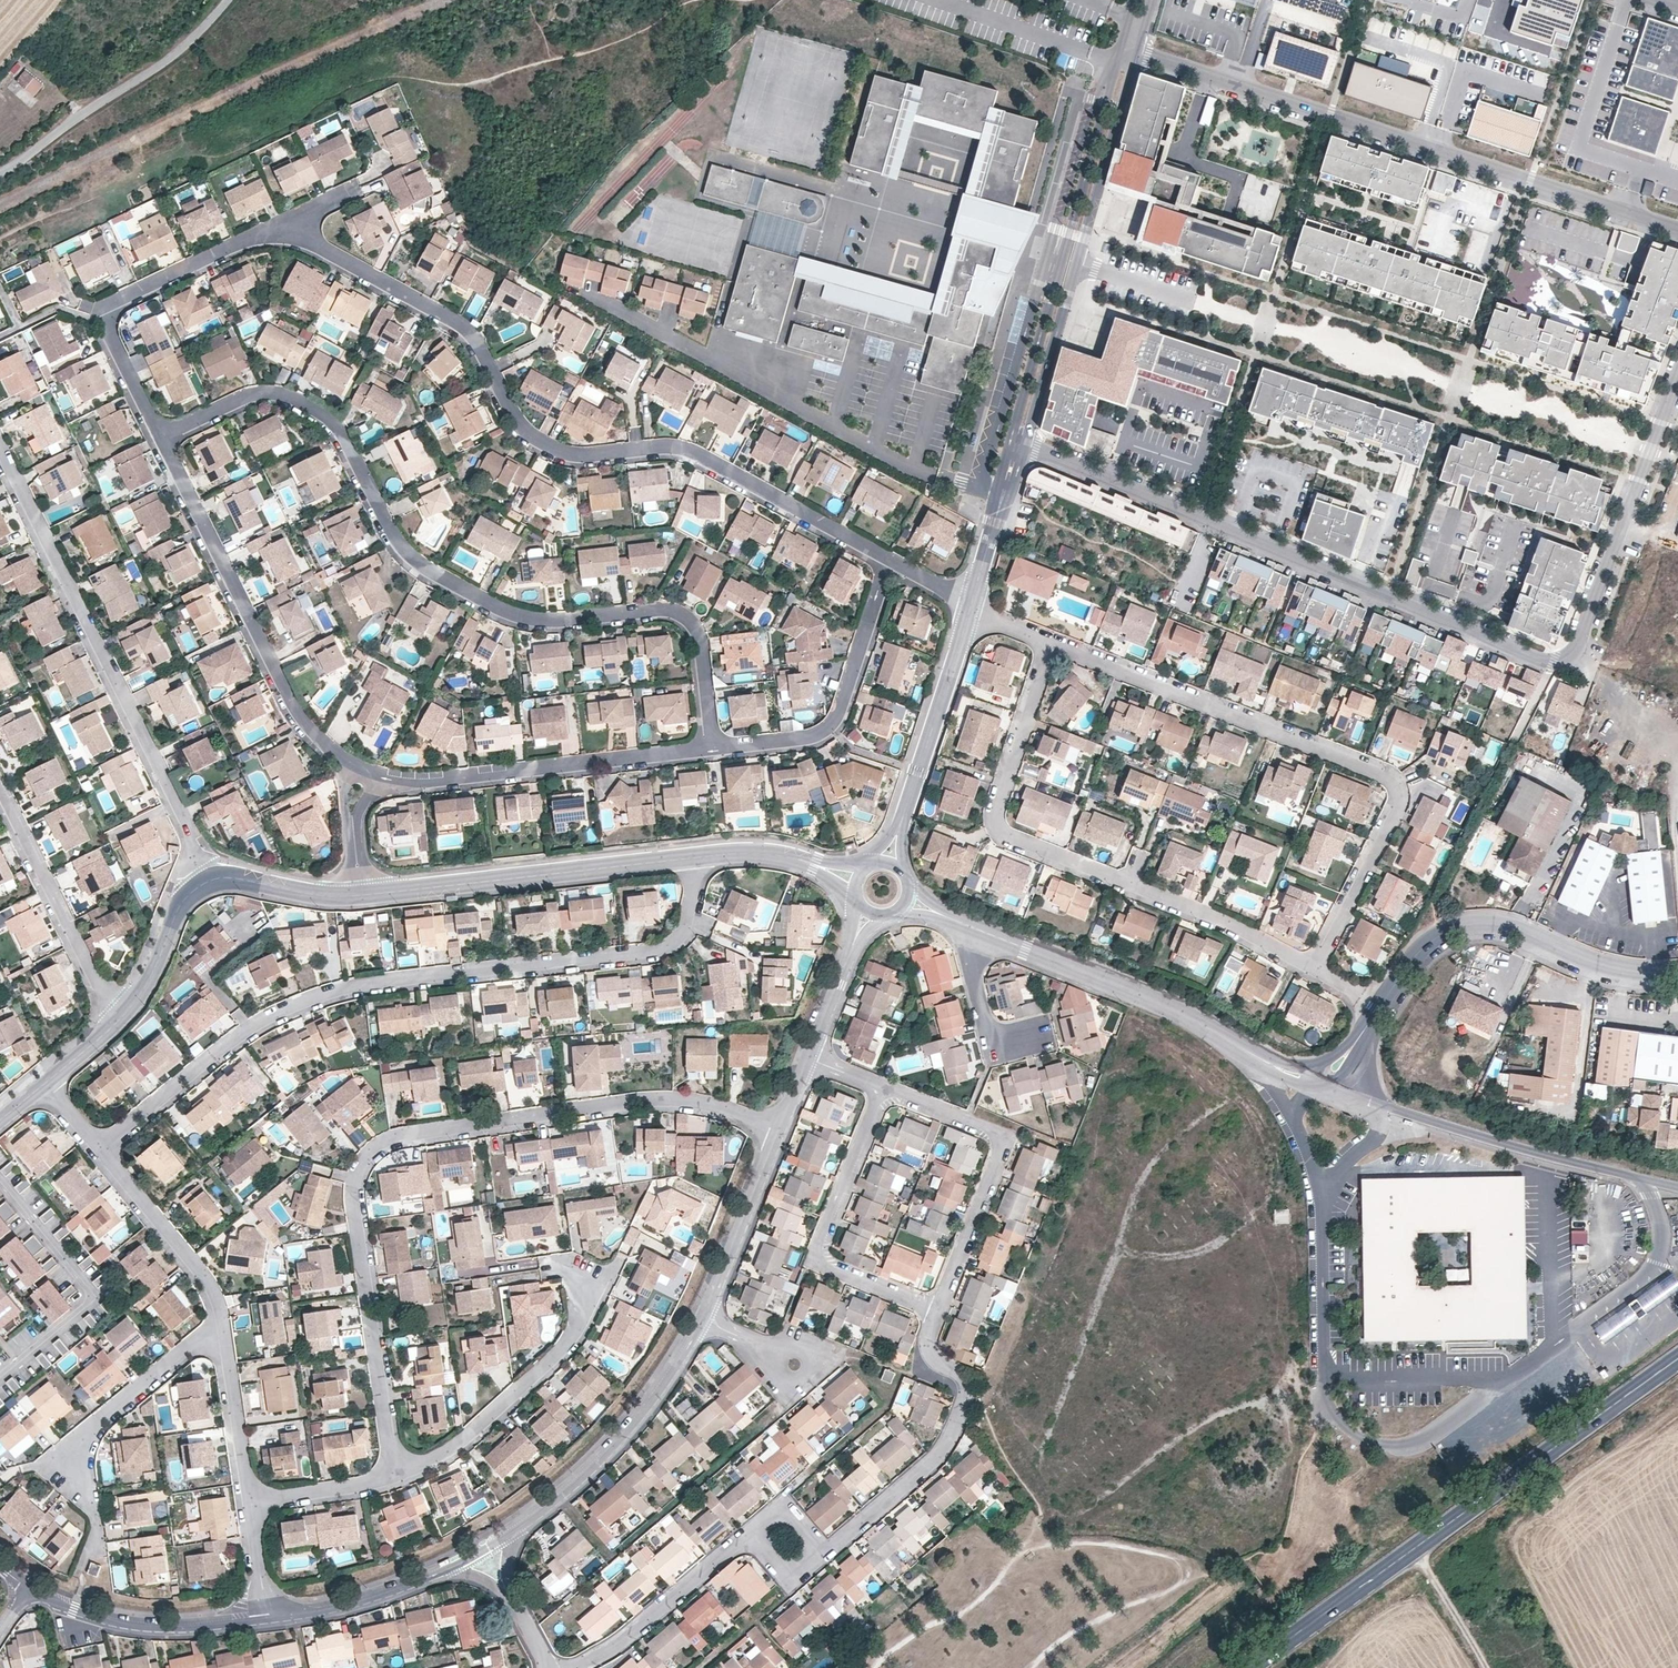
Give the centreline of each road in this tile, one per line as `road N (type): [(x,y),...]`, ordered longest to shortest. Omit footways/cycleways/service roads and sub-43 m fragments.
road 1 (residential): [(711,751),(698,643),(676,615),(535,623),(425,572),(394,542),(341,438),(293,400),(247,399),(160,438)]
road 2 (residential): [(396,1475),(356,1184),(382,1145),(646,1102),(722,1111),(779,1133)]
road 3 (residential): [(281,227),(468,335),(513,421),(545,449),(587,459),(692,455),(891,565)]
road 4 (residential): [(101,1147),(248,1027),(302,1002),(358,987),(649,956),(692,922),(691,855)]
road 5 (residential): [(1324,1189),(1327,1366),(1342,1381),(1502,1380),(1658,1264),(1661,1226),(1642,1179)]
road 6 (residential): [(1025,446),(1543,661),(1568,660)]
road 7 (residential): [(1050,643),(1393,778),(1396,808),(1312,970)]
road 8 (residential): [(1128,52),(1677,230)]
road 9 (residential): [(1050,643),(996,806),(1001,835),(1226,924),(1312,970)]
road 10 (primary): [(1677,1356),(1248,1667)]
road 11 (residential): [(0,454),(212,883)]
road 12 (residential): [(1122,72),(1106,103),(1002,467),(994,522)]
road 13 (residential): [(1677,977),(1598,968),(1509,929),(1453,930),(1412,958),(1351,1048),(1315,1084)]
road 14 (residential): [(369,779),(295,714),(160,438)]
road 15 (residential): [(1025,446),(1120,107),(1122,72)]
road 16 (residential): [(711,751),(420,784),(369,779)]
road 17 (residential): [(360,892),(691,855)]
road 18 (residential): [(160,438),(111,334),(109,309),(281,227)]
road 19 (residential): [(1259,1057),(1203,1025),(959,923)]
road 20 (residential): [(822,1556),(950,1439),(966,1395),(959,1372),(925,1345),(936,1314)]
road 21 (residential): [(881,1086),(817,1247),(817,1265),(936,1314)]
road 22 (residential): [(936,1314),(1000,1137),(881,1086)]
road 23 (residential): [(396,1475),(434,1461),(477,1430),(578,1330),(580,1288),(567,1271),(550,1269)]
road 24 (residential): [(1677,367),(1568,660)]
road 25 (residential): [(891,565),(832,726),(799,741),(711,751)]
road 26 (residential): [(222,1321),(85,1434),(77,1473),(96,1512),(93,1541)]
road 27 (track): [(0,173),(166,60),(227,0)]
road 28 (residential): [(514,1531),(642,1412),(702,1318)]
road 29 (residential): [(1642,1179),(1386,1113)]
road 30 (residential): [(117,1022),(0,788)]
road 31 (residential): [(28,1589),(109,1622),(160,1628),(271,1619)]
road 32 (residential): [(969,606),(900,828)]
road 33 (residential): [(575,1667),(618,1644),(753,1531)]
road 34 (residential): [(101,1147),(213,1289),(222,1321)]
road 35 (residential): [(702,1318),(779,1133)]
road 36 (residential): [(271,1619),(453,1567)]
road 37 (residential): [(222,1321),(251,1504)]
road 38 (residential): [(117,1022),(145,992),(186,899),(212,883)]
road 39 (residential): [(959,923),(992,1048),(1032,1037)]
road 40 (residential): [(212,883),(360,892)]
road 41 (residential): [(251,1504),(396,1475)]
road 42 (track): [(1414,1547),(1485,1667)]
road 43 (residential): [(691,855),(748,849),(815,865)]

